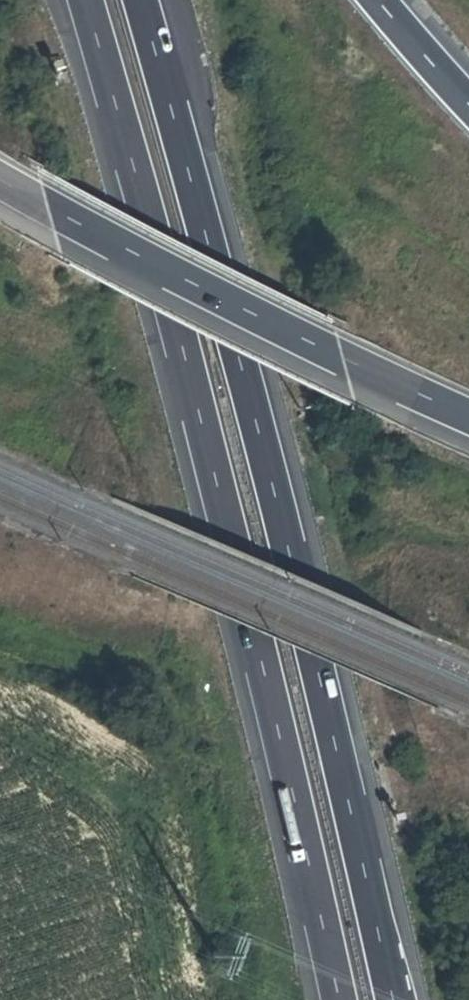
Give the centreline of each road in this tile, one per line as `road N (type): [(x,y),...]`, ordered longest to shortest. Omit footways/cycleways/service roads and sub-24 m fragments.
road 1 (motorway): [(84,0),(231,531),(337,999)]
road 2 (motorway): [(394,999),(286,531),(142,0)]
road 3 (motorway): [(0,181),(238,308),(468,417)]
road 4 (track): [(0,670),(164,750),(216,977)]
road 5 (motorway): [(468,102),(379,0)]

